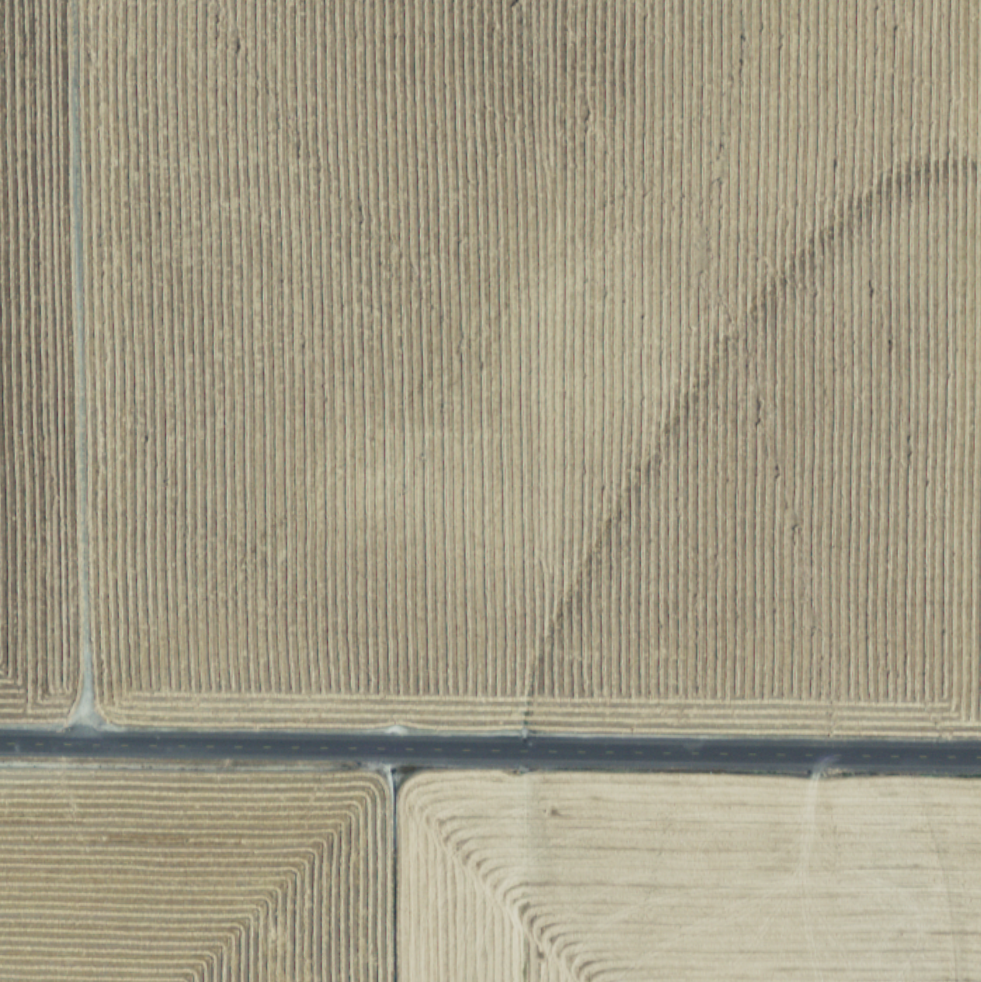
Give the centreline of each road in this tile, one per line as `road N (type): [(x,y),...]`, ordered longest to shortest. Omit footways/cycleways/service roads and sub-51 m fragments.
road 1 (residential): [(980,752),(0,741)]

